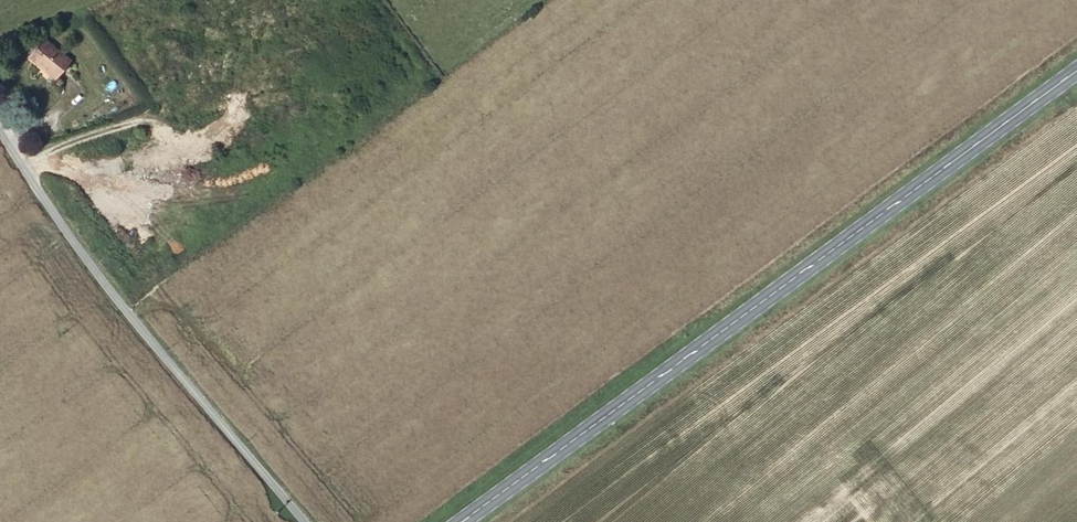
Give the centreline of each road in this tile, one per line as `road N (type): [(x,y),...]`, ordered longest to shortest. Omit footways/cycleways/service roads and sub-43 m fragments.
road 1 (secondary): [(1076,71),(462,521)]
road 2 (unclassified): [(304,521),(122,312),(0,125)]

